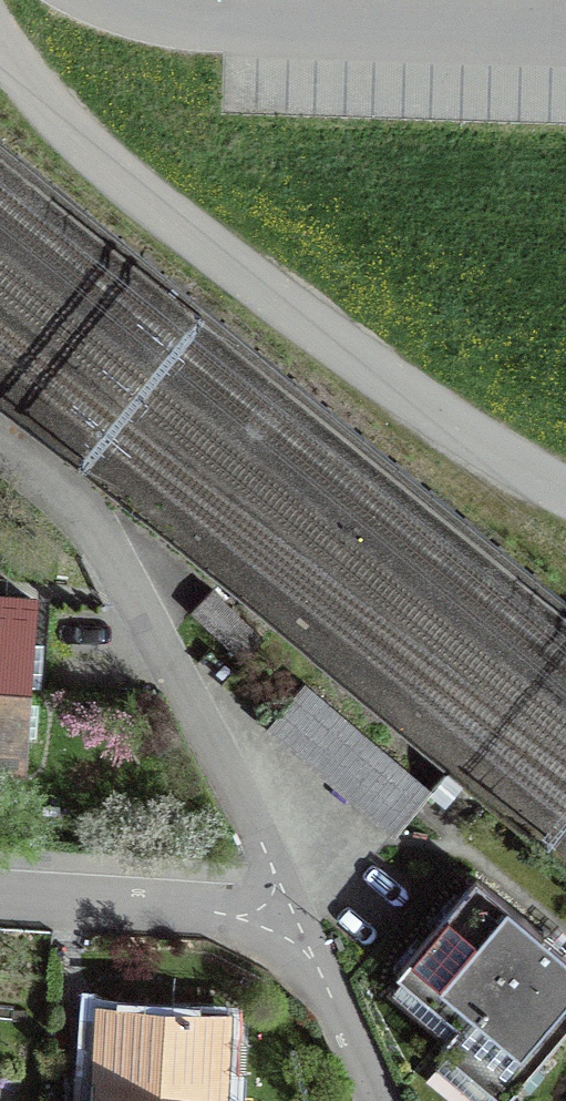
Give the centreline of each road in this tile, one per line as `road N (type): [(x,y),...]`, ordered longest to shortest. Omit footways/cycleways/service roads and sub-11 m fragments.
road 1 (residential): [(0,465),(86,532),(182,682),(299,929)]
road 2 (unknown): [(115,171),(434,417),(565,490)]
road 3 (track): [(115,171),(321,211),(565,216)]
road 4 (residential): [(0,902),(299,929)]
road 5 (residential): [(299,929),(378,1100)]
road 6 (unclassified): [(0,33),(35,87),(115,171)]

